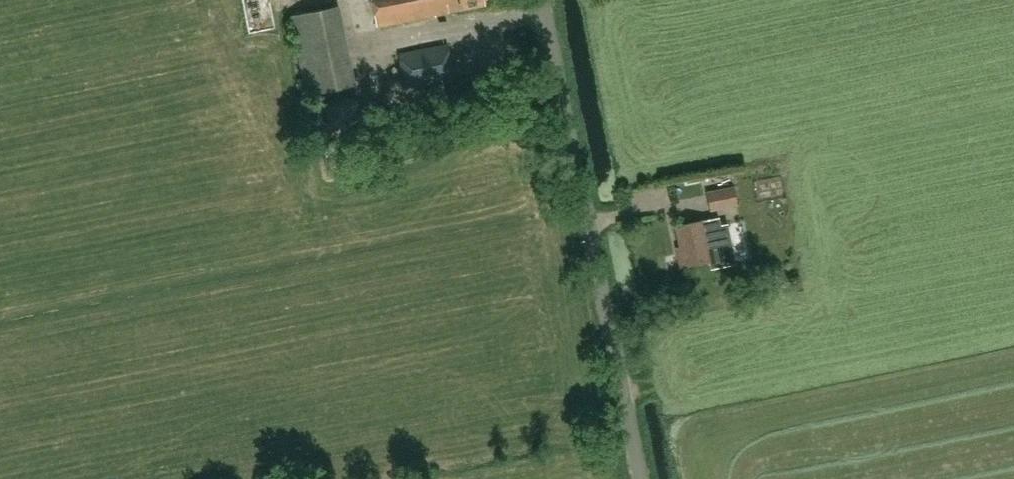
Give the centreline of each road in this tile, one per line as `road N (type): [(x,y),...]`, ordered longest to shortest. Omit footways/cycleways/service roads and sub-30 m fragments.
road 1 (unclassified): [(642,478),(544,0)]

